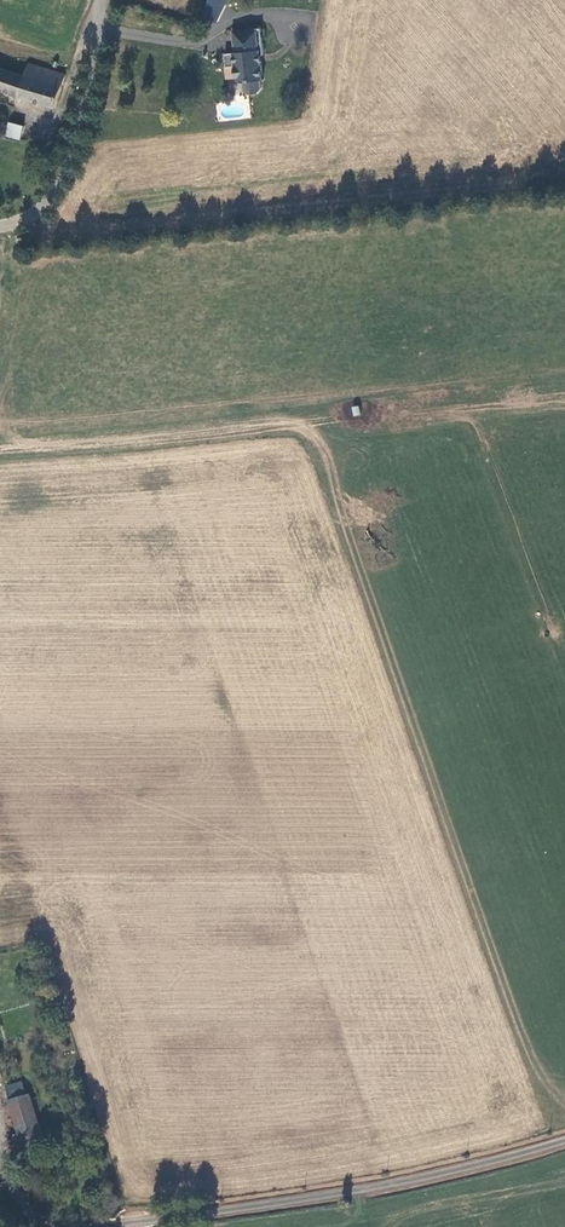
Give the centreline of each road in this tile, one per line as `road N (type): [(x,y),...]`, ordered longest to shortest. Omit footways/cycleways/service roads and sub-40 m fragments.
road 1 (unclassified): [(117,1224),(390,1182),(564,1140)]

